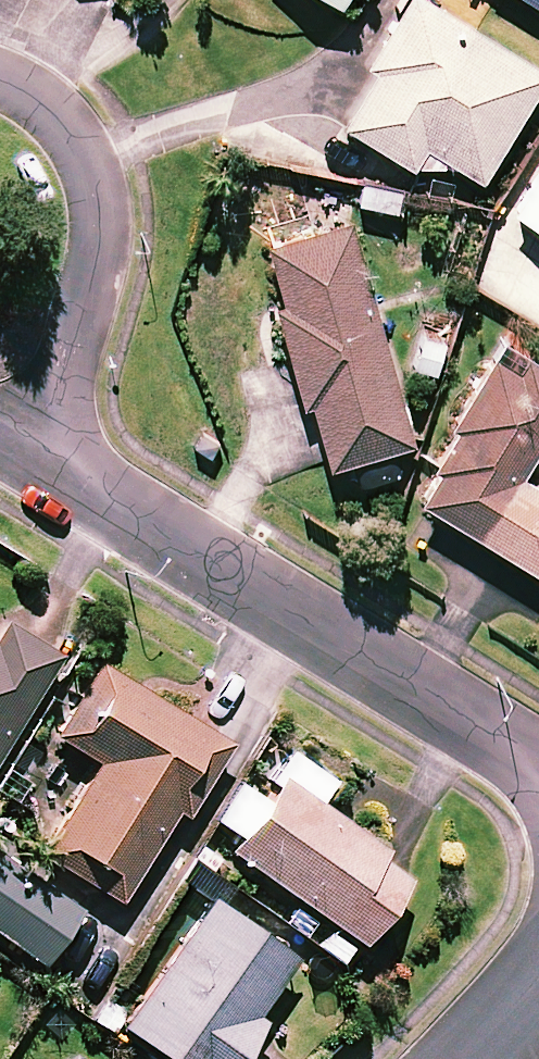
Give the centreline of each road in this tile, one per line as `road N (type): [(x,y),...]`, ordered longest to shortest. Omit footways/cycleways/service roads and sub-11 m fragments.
road 1 (residential): [(538,768),(39,460)]
road 2 (residential): [(0,78),(56,115),(95,181),(98,257),(75,342)]
road 3 (residential): [(75,342),(39,460)]

